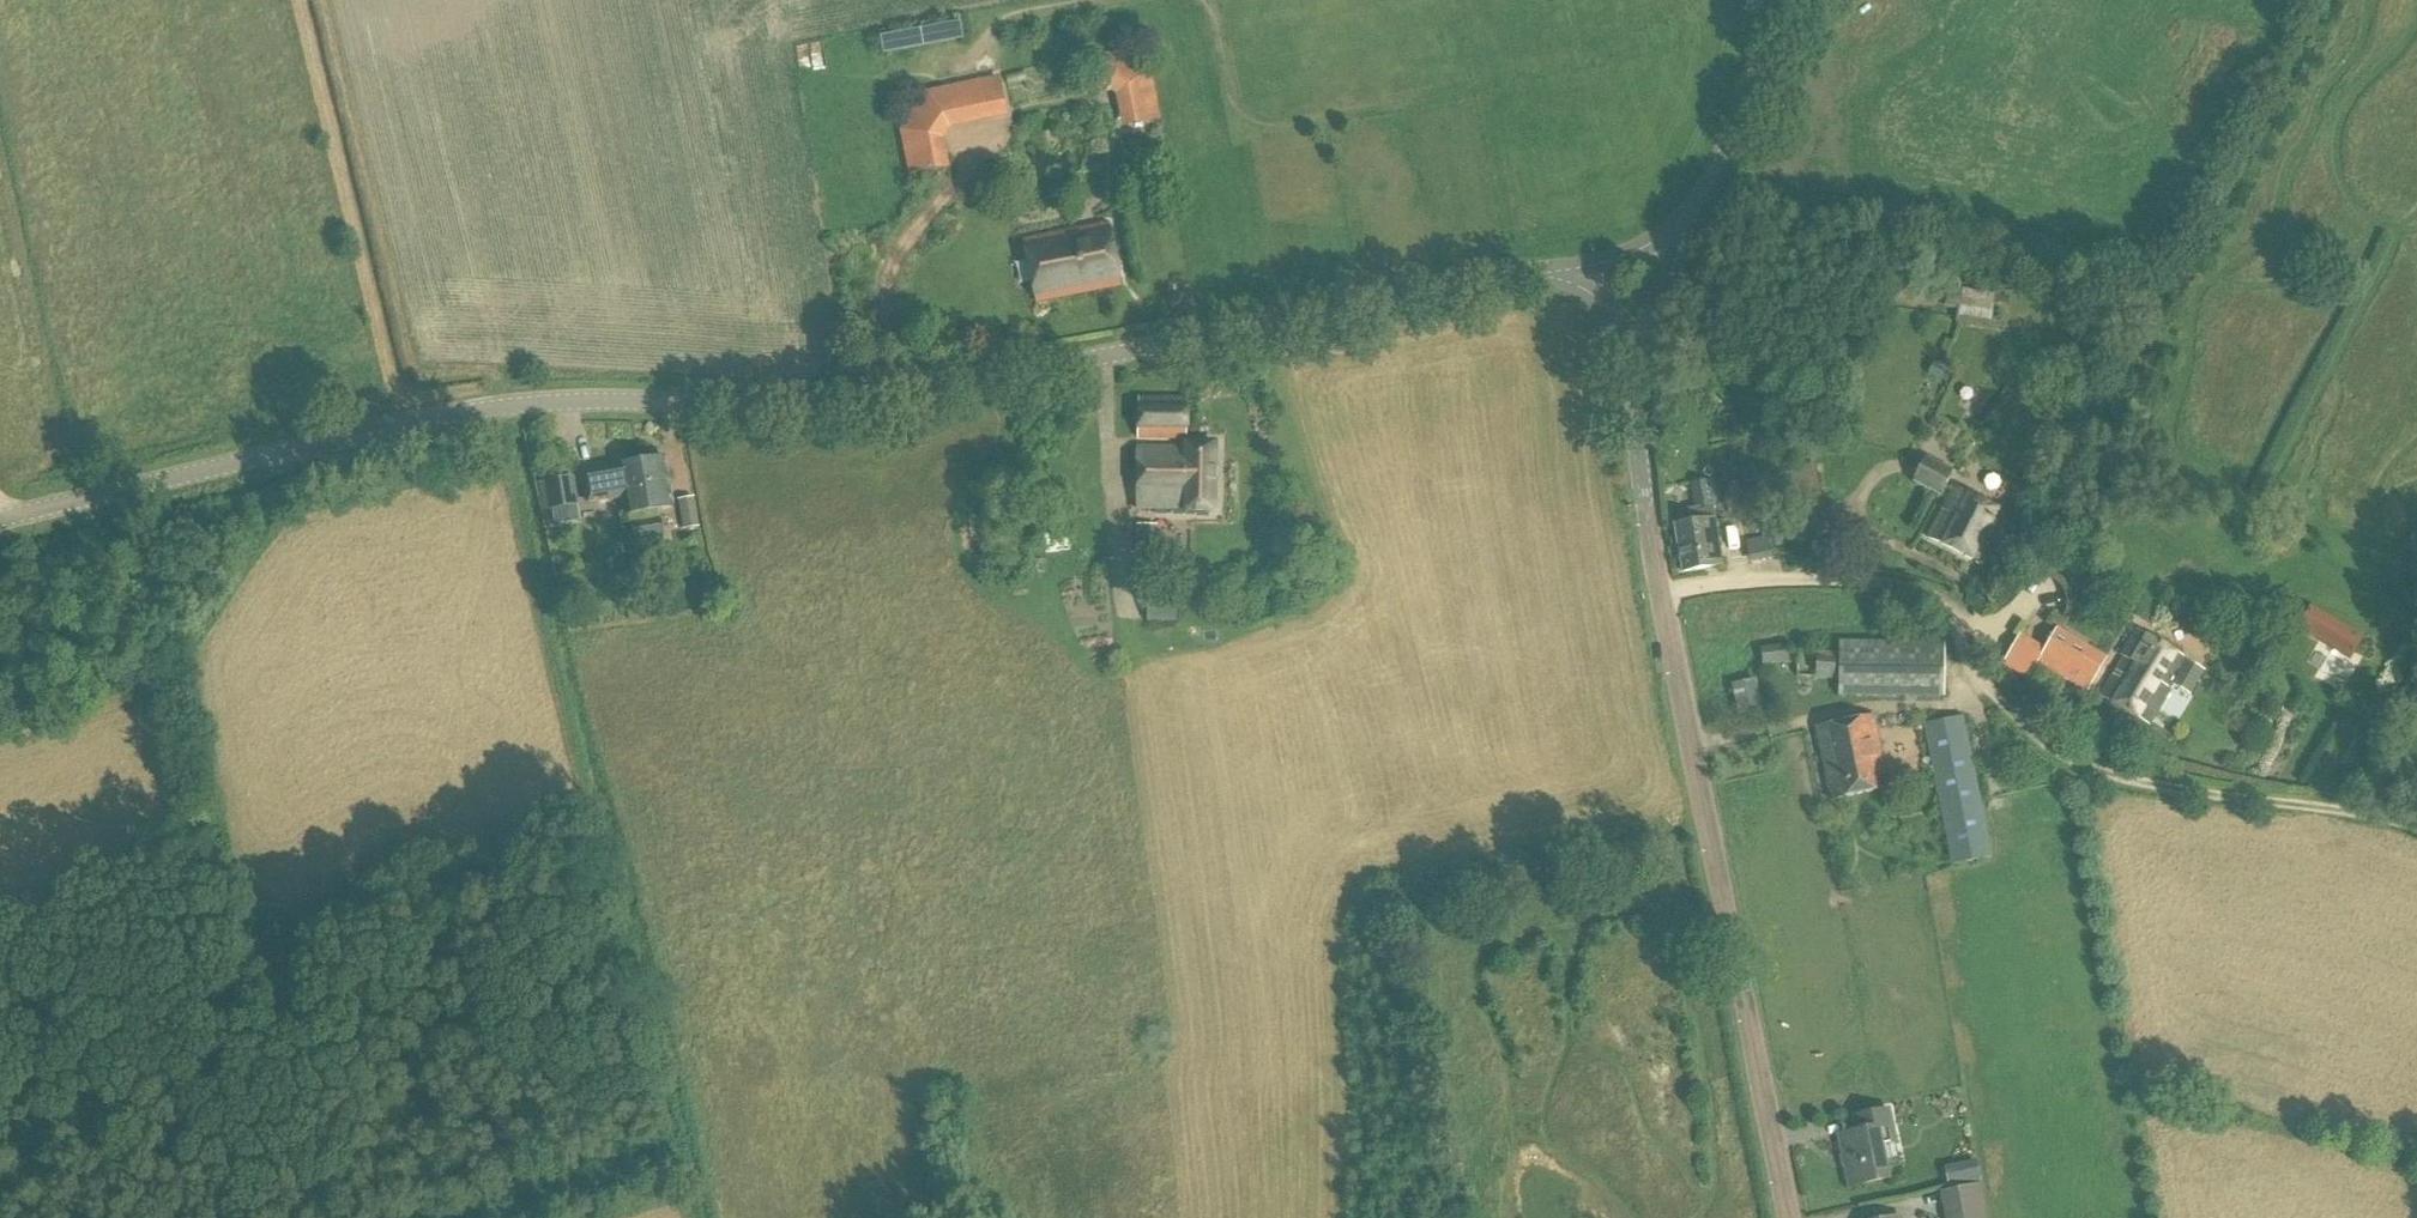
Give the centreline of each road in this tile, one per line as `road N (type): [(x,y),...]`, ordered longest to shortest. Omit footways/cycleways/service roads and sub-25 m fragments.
road 1 (tertiary): [(0,519),(350,434),(502,406),(850,404),(1544,273)]
road 2 (tertiary): [(1787,1217),(1658,594),(1639,453),(1642,358)]
road 3 (track): [(1658,594),(1791,579),(1877,581),(1927,594),(1955,617),(1988,690),(2071,766),(2188,792),(2356,814),(2416,832)]
road 4 (tertiary): [(1696,204),(1753,79),(1776,0)]
road 5 (tertiary): [(1544,273),(1628,256),(1696,204)]
road 6 (tertiary): [(1642,358),(1696,204)]
road 7 (tertiary): [(1544,273),(1592,294),(1642,358)]

